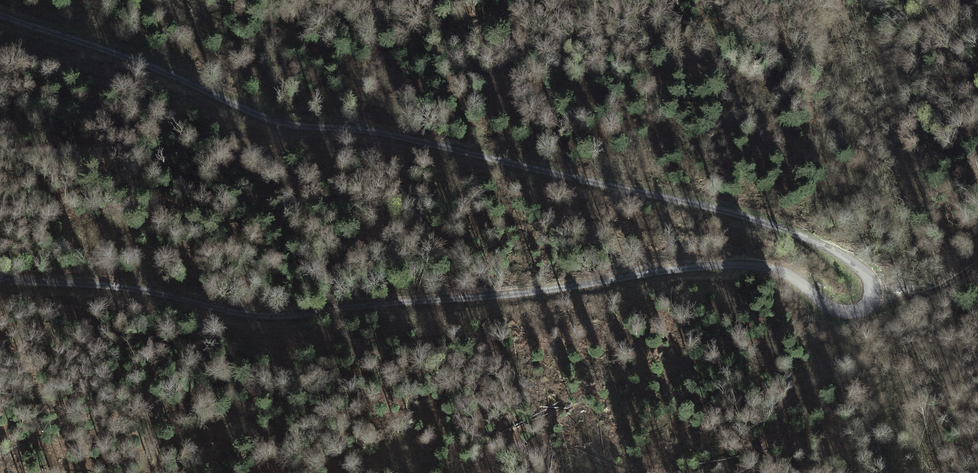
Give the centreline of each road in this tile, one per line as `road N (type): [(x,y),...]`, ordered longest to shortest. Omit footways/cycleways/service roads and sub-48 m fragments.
road 1 (unclassified): [(866,296),(867,278),(852,260),(753,218),(388,131),(270,116),(111,48),(0,12)]
road 2 (unclassified): [(866,296),(841,306),(792,273),(738,263),(273,316),(120,285),(0,277)]
road 3 (track): [(977,259),(912,301),(866,296)]

